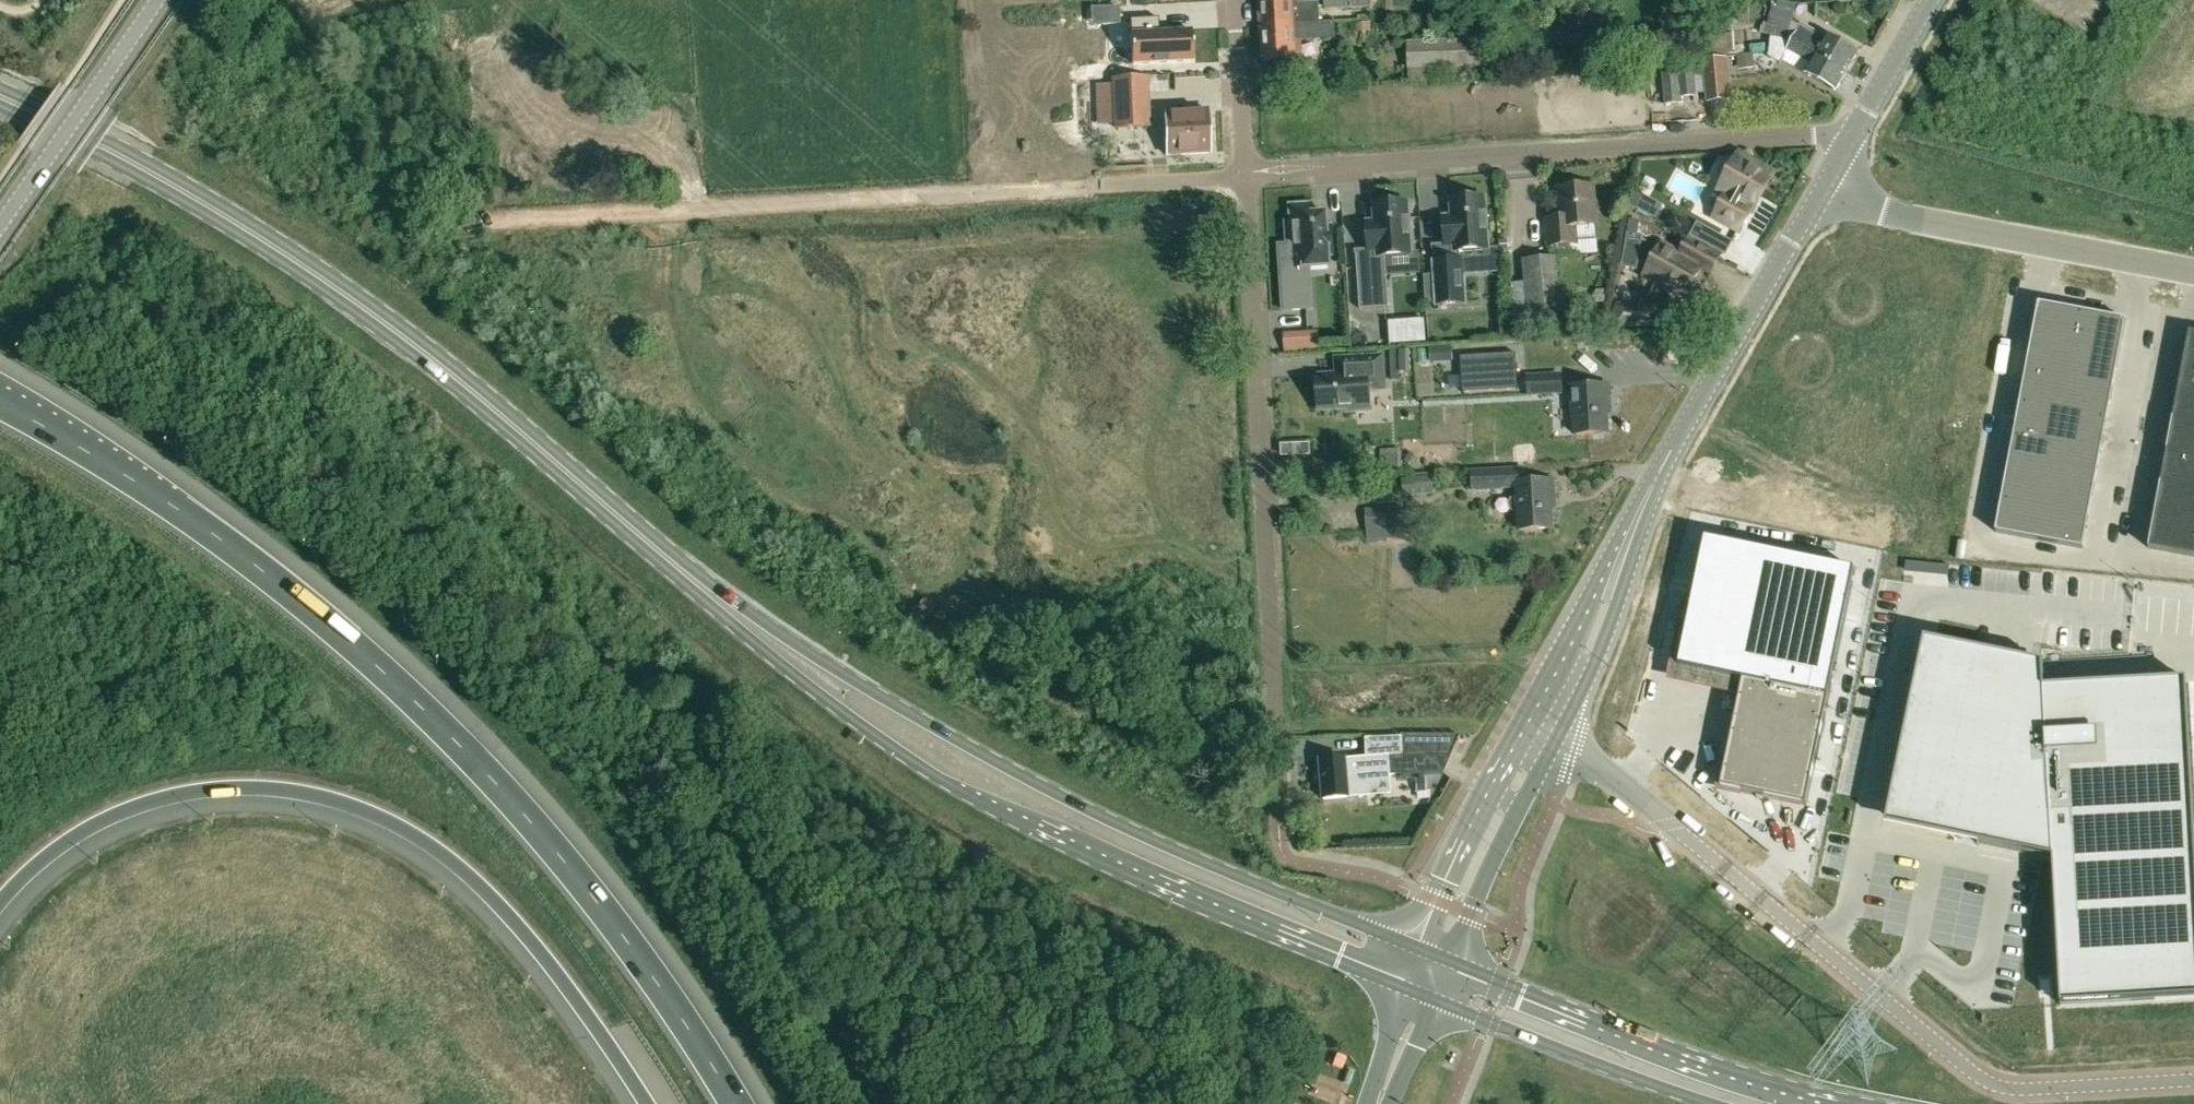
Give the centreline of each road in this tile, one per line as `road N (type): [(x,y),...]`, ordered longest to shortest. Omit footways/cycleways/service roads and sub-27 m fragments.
road 1 (motorway): [(737,1103),(617,929),(449,736),(235,548),(0,406)]
road 2 (secondary): [(735,614),(457,378),(298,261),(0,96)]
road 3 (unclassified): [(421,225),(1243,172)]
road 4 (motorway): [(0,904),(54,851),(142,805),(247,790),(343,802),(420,841),(483,889),(574,999),(647,1103)]
road 5 (secondary): [(735,614),(847,713),(983,801),(1396,982)]
road 6 (unclassified): [(1557,734),(1981,1083),(2038,1093),(2193,1084)]
road 7 (secondary): [(1410,945),(1090,812),(735,614)]
road 8 (unclassified): [(1279,840),(1243,172)]
road 9 (unclassified): [(1243,172),(1848,134)]
road 10 (secondary): [(1832,1103),(1732,1078),(1453,963)]
road 11 (unclassified): [(2193,268),(1880,207),(1826,174)]
road 12 (unclassified): [(1557,734),(1617,610),(1673,444)]
road 13 (unclassified): [(1673,444),(1826,174)]
road 14 (unclassified): [(1673,444),(1526,709)]
road 15 (secondary): [(1436,1002),(1712,1103)]
road 16 (tertiary): [(0,225),(157,0)]
road 17 (unclassified): [(1526,709),(1410,945)]
road 18 (unclassified): [(1453,963),(1557,734)]
road 19 (residential): [(1243,172),(1233,0)]
road 20 (unclassified): [(1848,134),(1926,0)]
road 21 (unclassified): [(1396,982),(1371,1103)]

